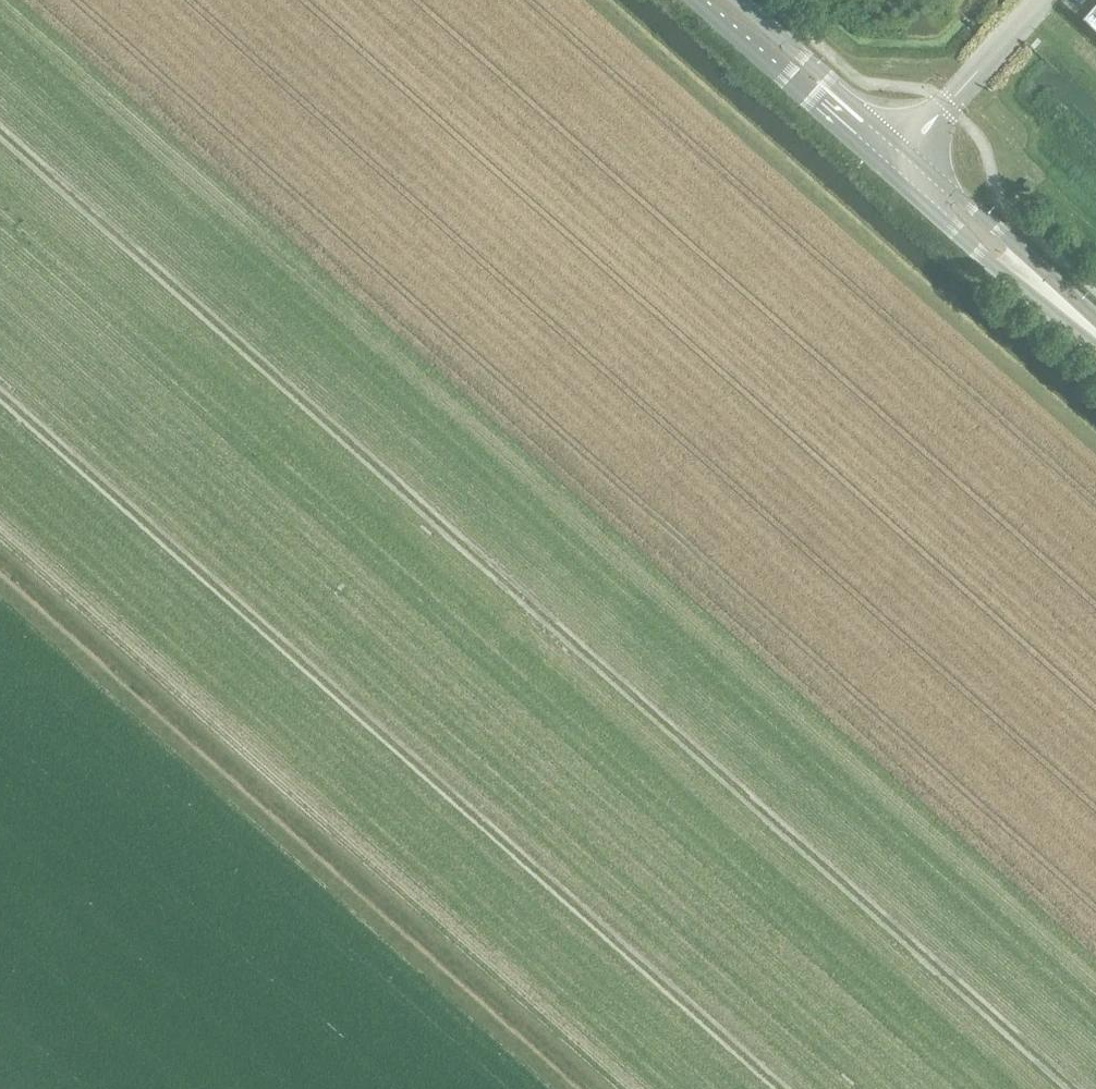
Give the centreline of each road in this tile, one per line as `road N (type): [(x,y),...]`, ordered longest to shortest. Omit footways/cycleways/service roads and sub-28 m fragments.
road 1 (secondary): [(1095,327),(724,0)]

